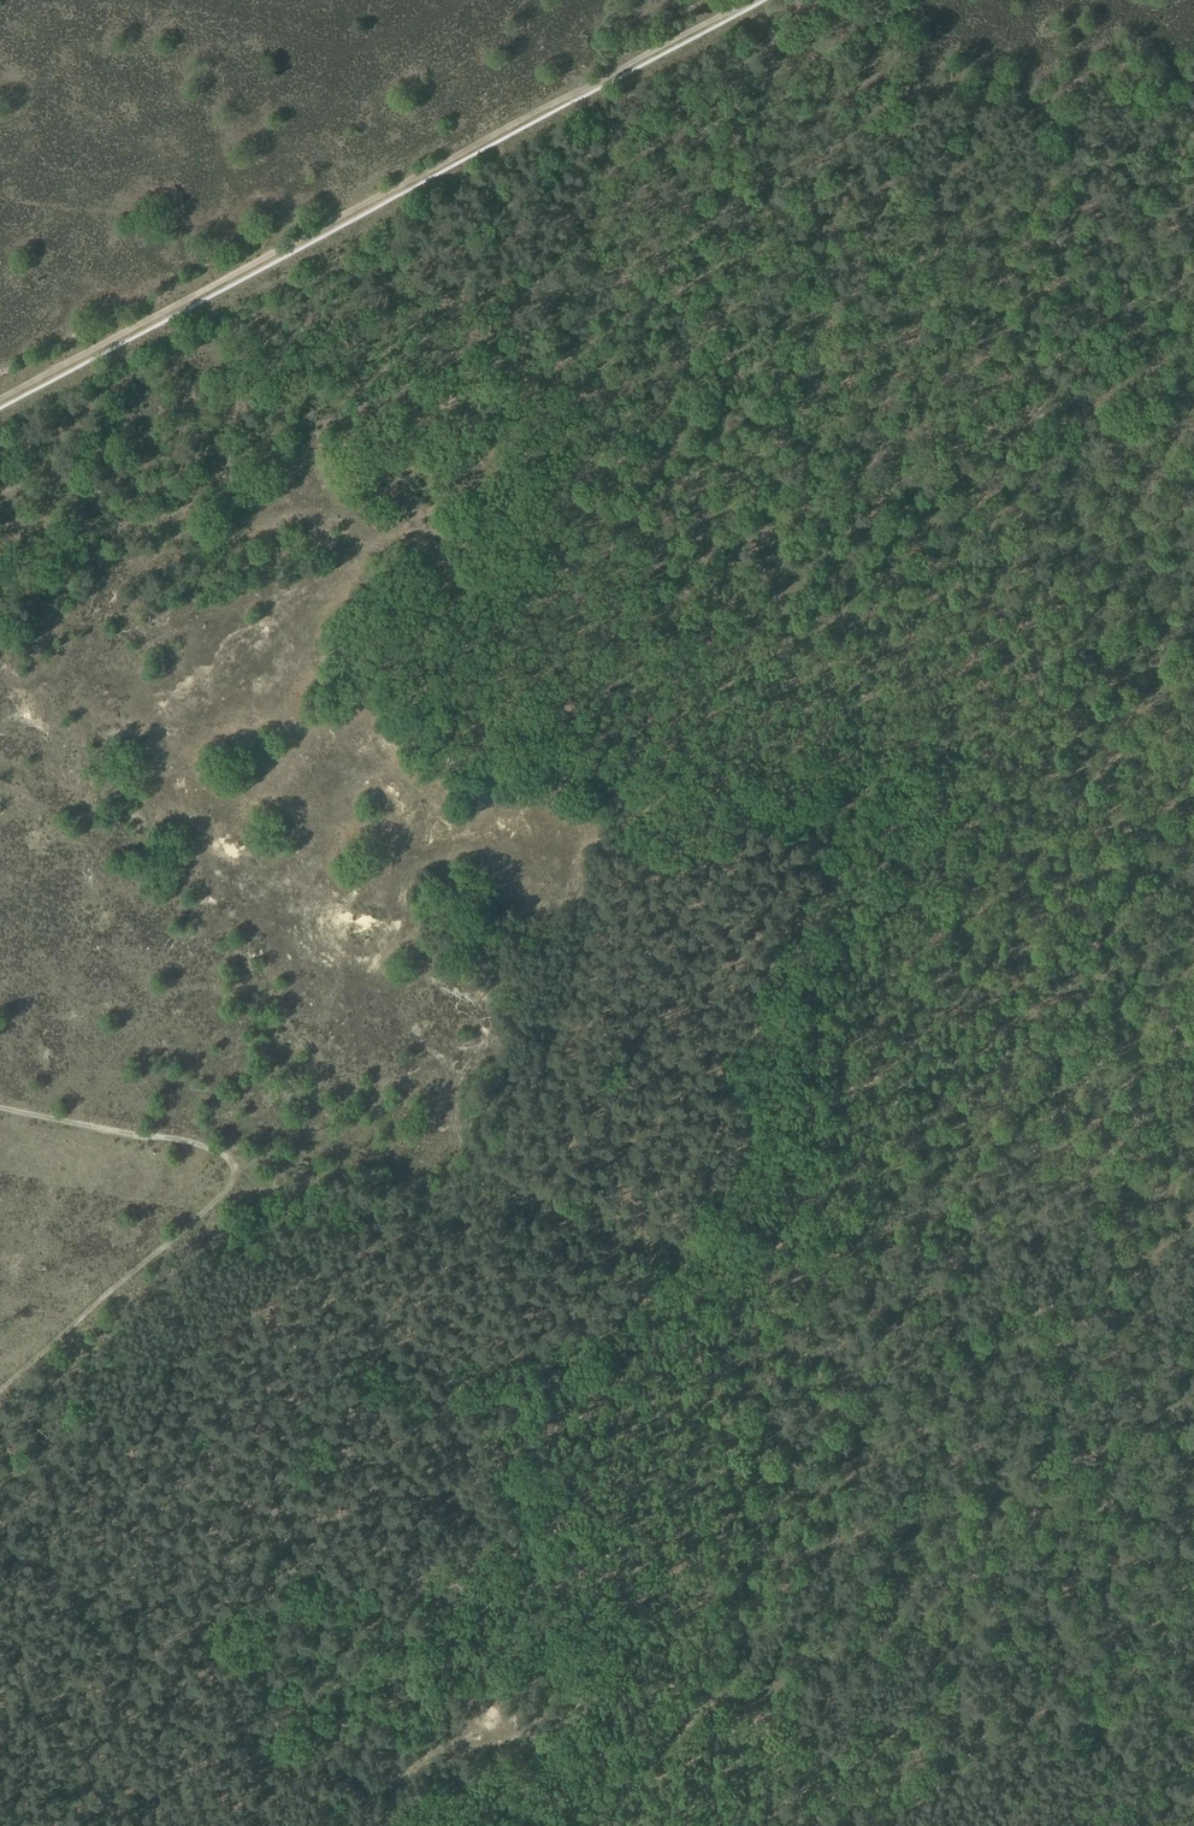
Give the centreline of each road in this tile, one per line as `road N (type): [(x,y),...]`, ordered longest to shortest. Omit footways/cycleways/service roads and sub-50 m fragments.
road 1 (track): [(749,0),(0,398)]
road 2 (track): [(0,1389),(231,1186),(235,1170),(192,1144),(0,1106)]

